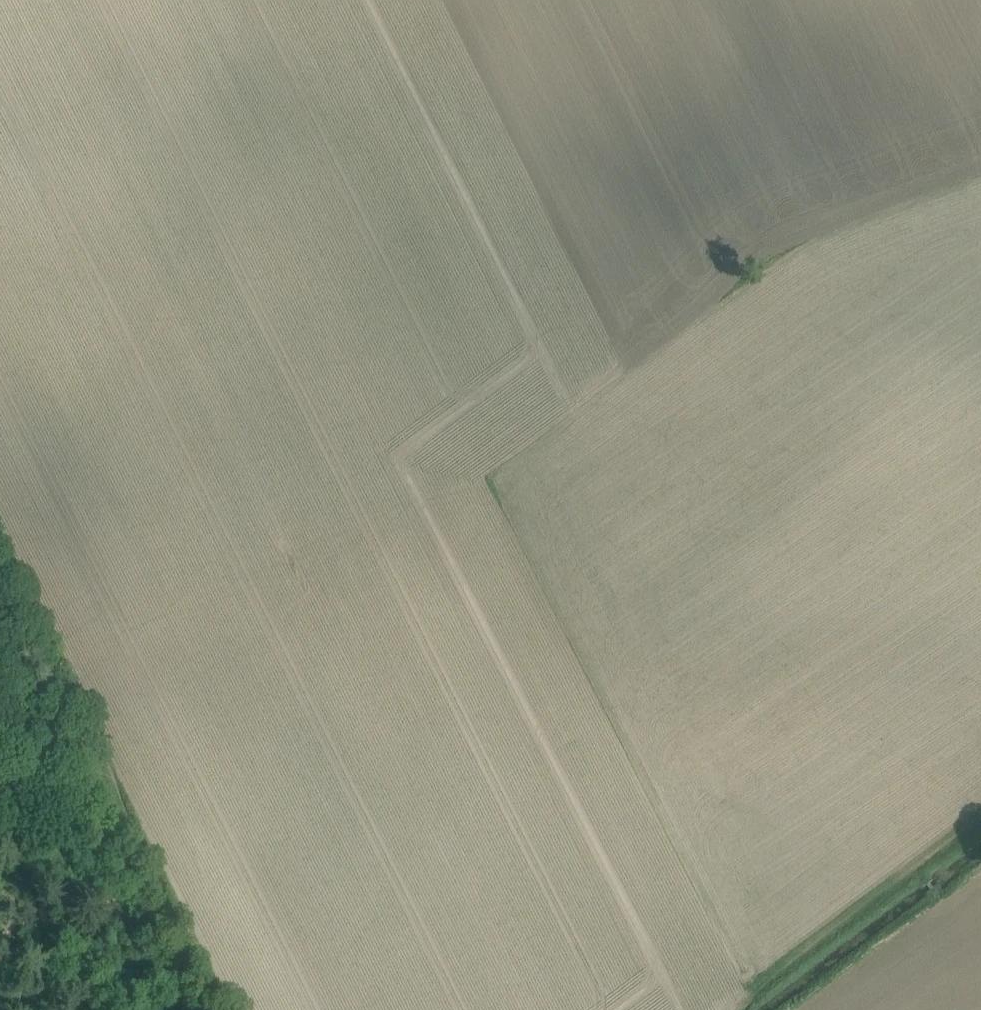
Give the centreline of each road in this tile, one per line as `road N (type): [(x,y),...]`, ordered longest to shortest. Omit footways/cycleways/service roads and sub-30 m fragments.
road 1 (track): [(0,834),(99,755)]

